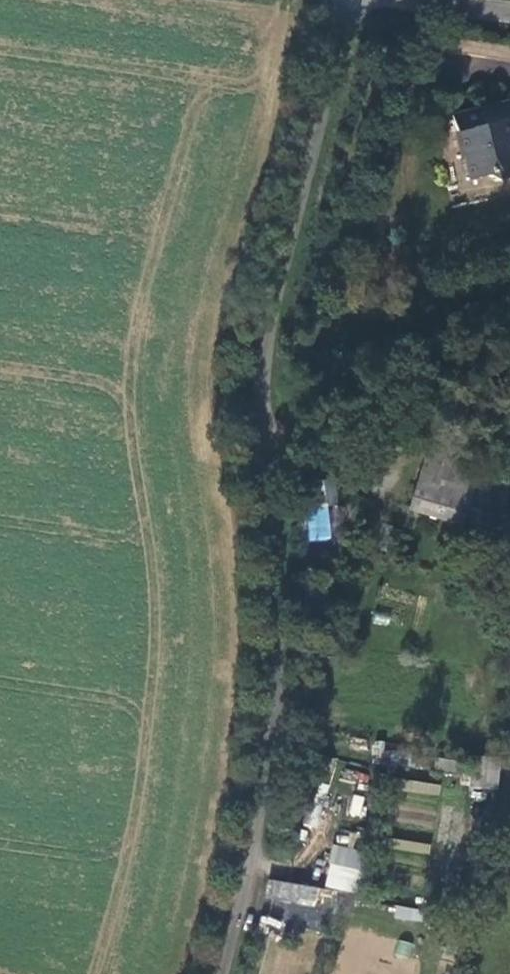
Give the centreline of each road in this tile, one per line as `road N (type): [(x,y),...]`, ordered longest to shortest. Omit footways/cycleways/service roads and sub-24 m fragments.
road 1 (unclassified): [(350,0),(261,387),(280,558),(285,711),(221,973)]

